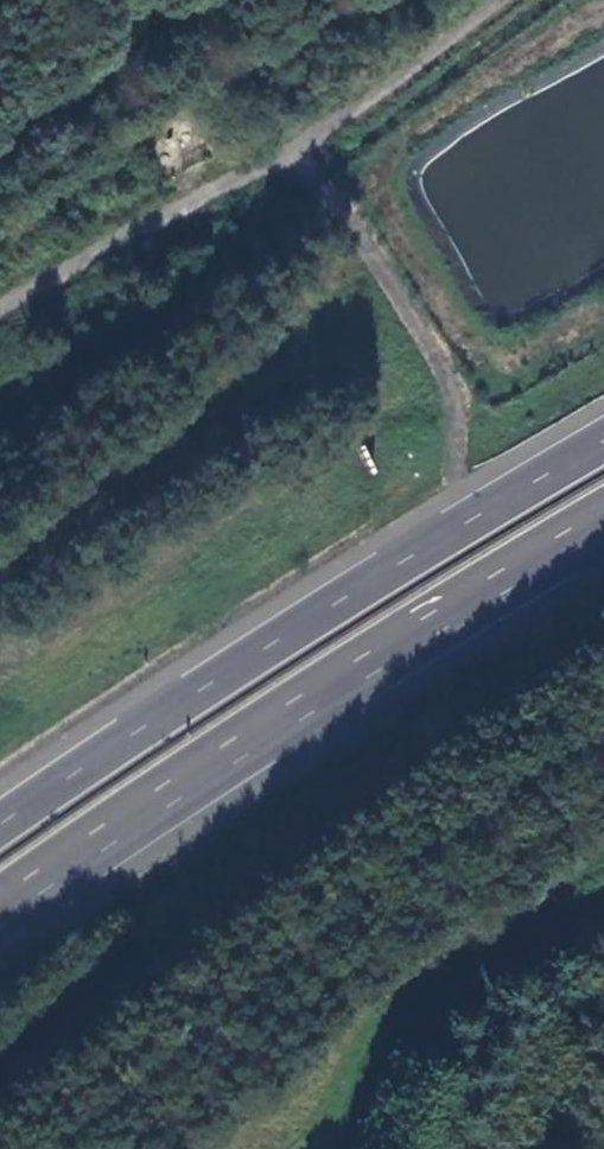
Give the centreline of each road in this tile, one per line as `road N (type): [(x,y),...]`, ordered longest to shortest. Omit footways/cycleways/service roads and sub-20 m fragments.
road 1 (motorway): [(0,912),(239,748),(603,523)]
road 2 (motorway): [(603,449),(276,645),(0,831)]
road 3 (track): [(603,322),(488,387),(352,175),(603,10)]
road 4 (unclassified): [(514,0),(298,162),(0,310)]

